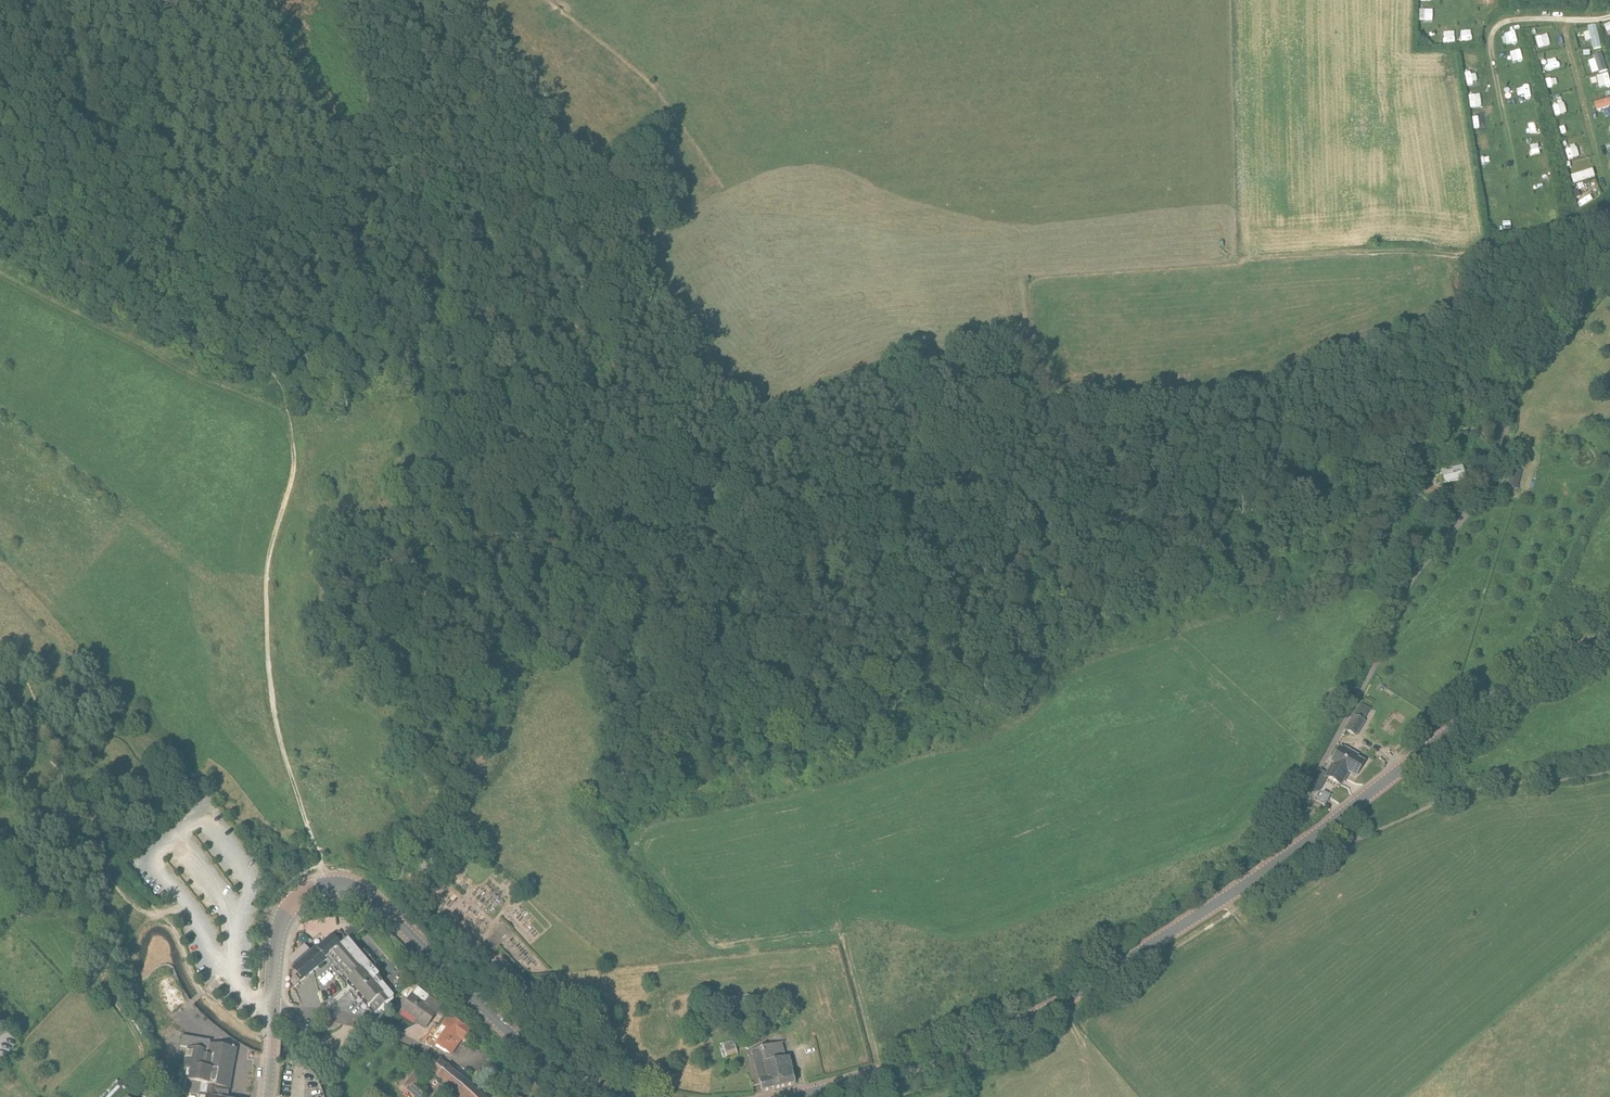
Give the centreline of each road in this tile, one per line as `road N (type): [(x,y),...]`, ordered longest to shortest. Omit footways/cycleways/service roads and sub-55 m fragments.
road 1 (track): [(477,0),(495,55),(569,186),(551,274),(568,315),(652,399),(728,443),(916,477),(1038,485),(1107,513),(1140,516),(1204,482),(1296,471),(1422,429),(1472,428)]
road 2 (unclassified): [(1269,869),(1271,844),(1371,674),(1409,584),(1489,483),(1523,371),(1585,307),(1609,253)]
road 3 (tertiary): [(794,1096),(945,1055),(1028,1020),(1269,869)]
road 4 (tertiary): [(272,1011),(286,912),(316,887),(346,884),(386,910),(536,1054),(627,1096)]
road 5 (track): [(320,855),(281,744),(268,656),(266,575),(295,466),(293,421)]
road 6 (tertiary): [(1269,869),(1464,720),(1609,634)]
road 7 (track): [(1241,260),(1374,250),(1494,254),(1554,240),(1609,208)]
road 8 (unclassified): [(272,1011),(371,1024),(523,1096)]

